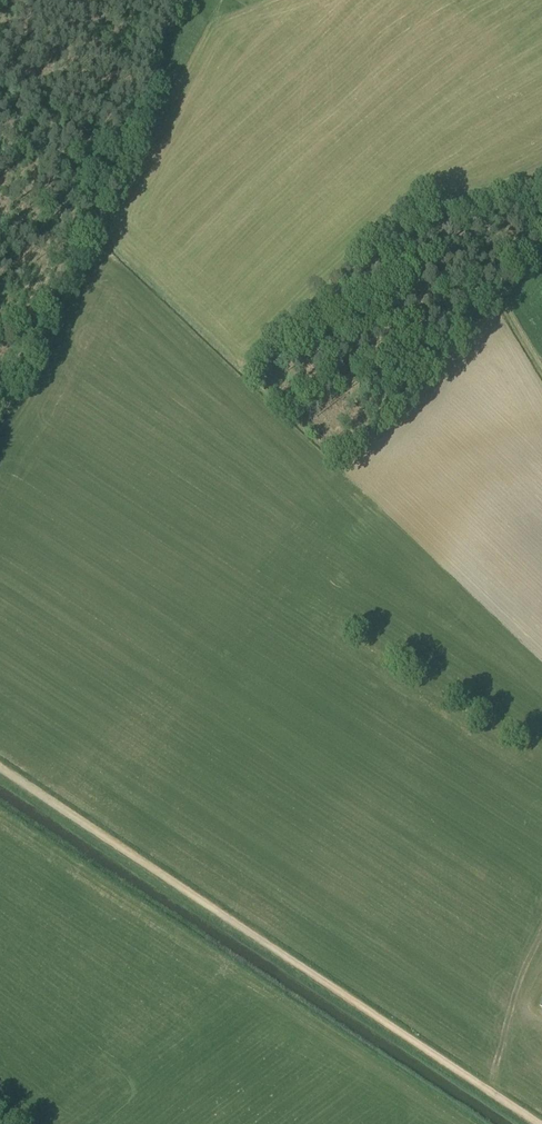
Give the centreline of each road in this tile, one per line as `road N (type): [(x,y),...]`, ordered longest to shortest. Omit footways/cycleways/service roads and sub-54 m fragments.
road 1 (track): [(0,770),(537,1123)]
road 2 (track): [(0,395),(195,0)]

